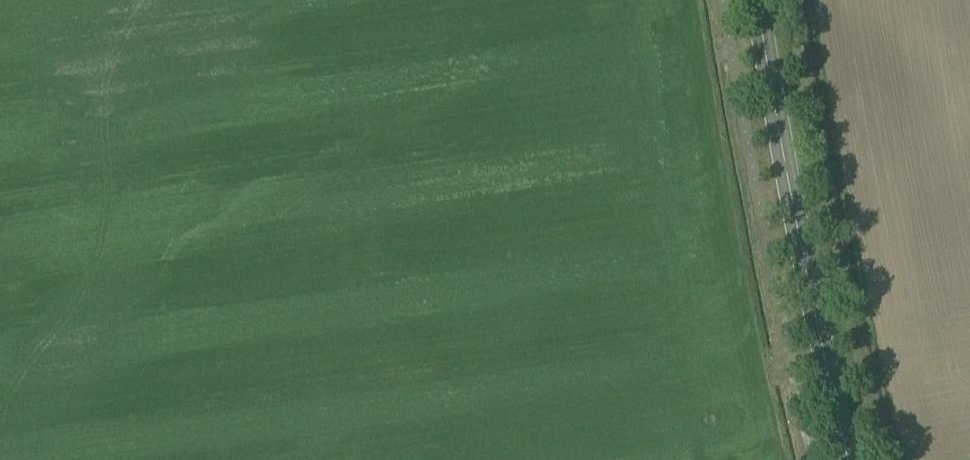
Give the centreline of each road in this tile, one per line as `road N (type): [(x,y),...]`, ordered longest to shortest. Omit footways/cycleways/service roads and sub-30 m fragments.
road 1 (secondary): [(844,459),(790,209),(757,0)]

